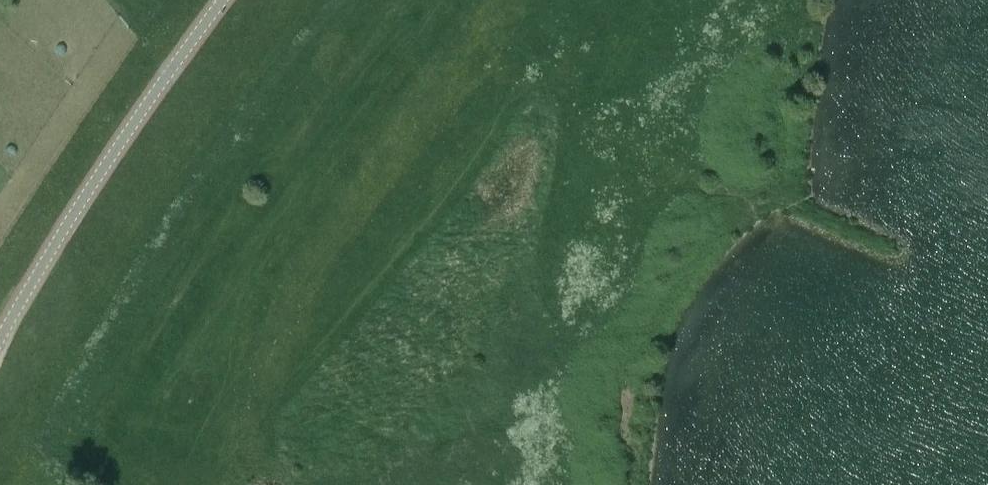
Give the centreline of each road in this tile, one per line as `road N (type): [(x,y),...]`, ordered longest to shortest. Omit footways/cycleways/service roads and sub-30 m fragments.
road 1 (tertiary): [(0,340),(93,183),(222,0)]

